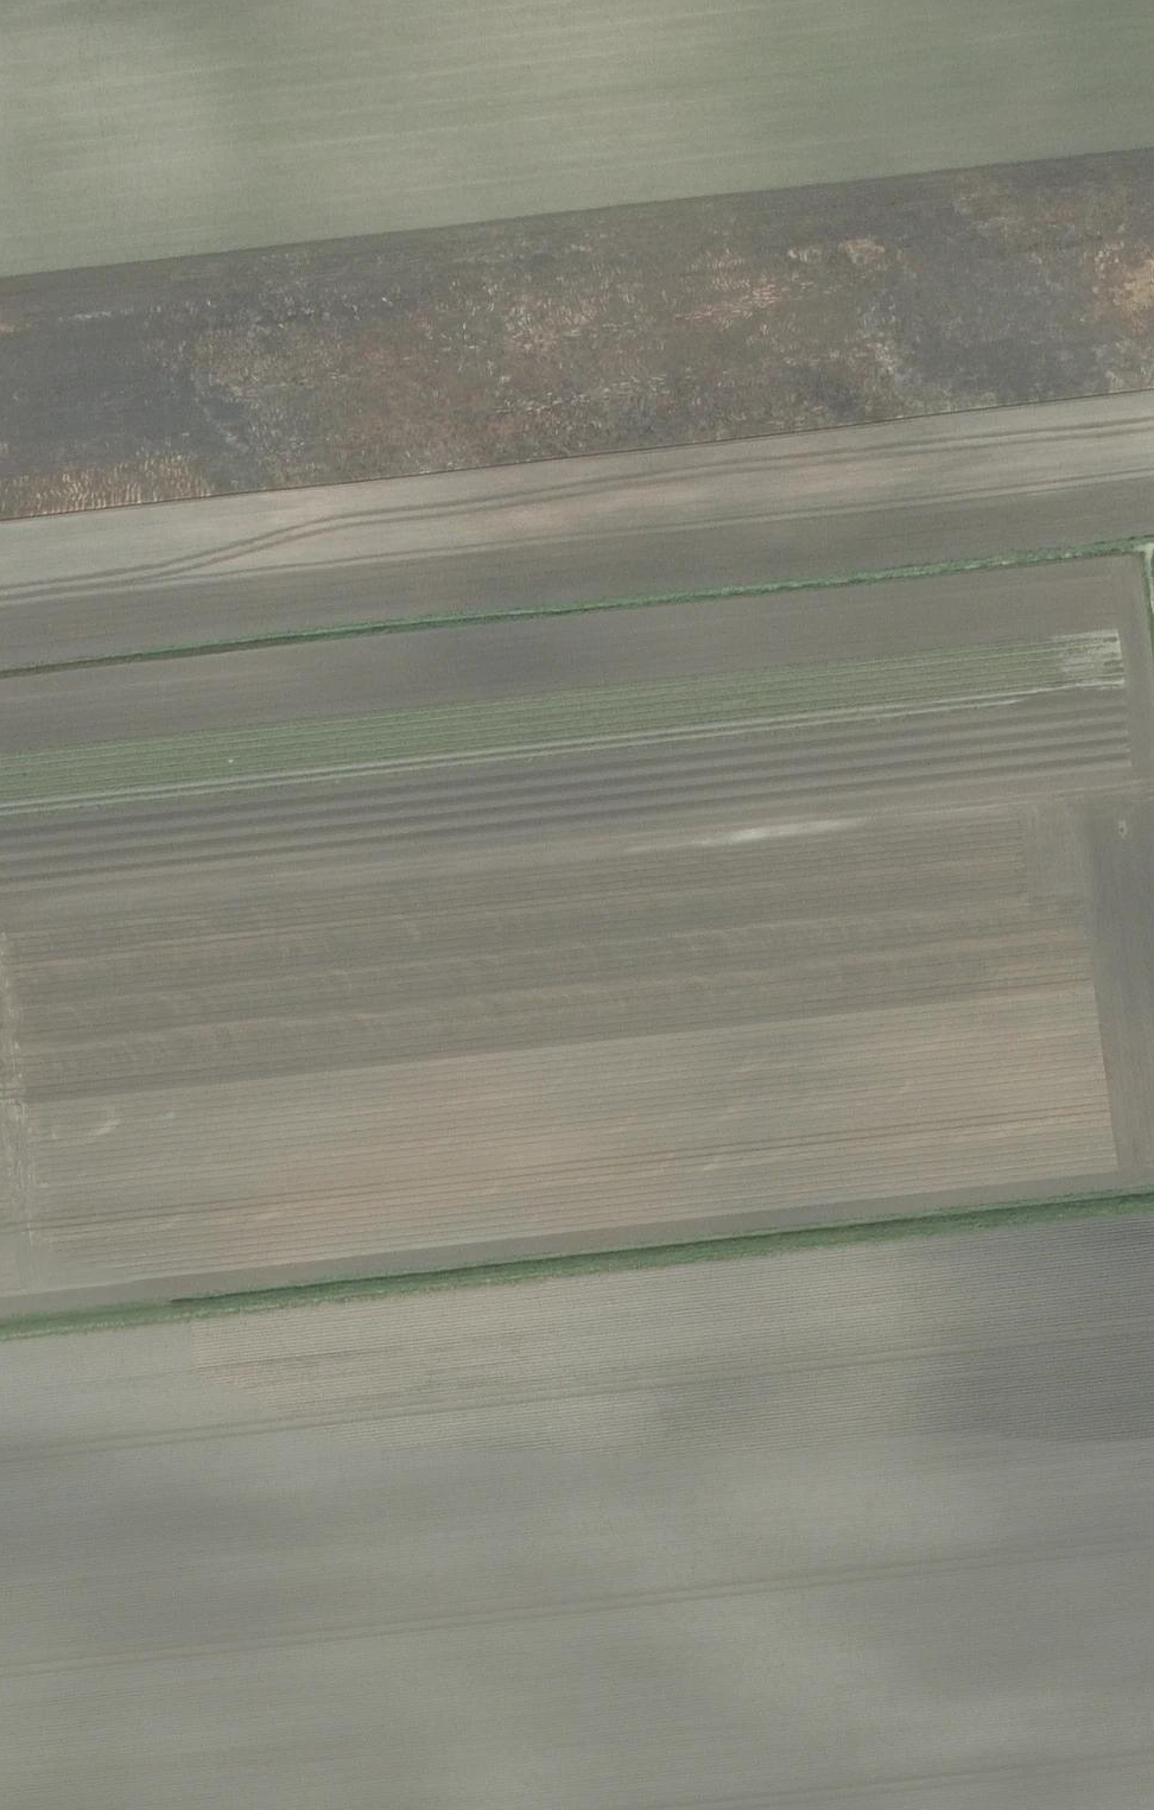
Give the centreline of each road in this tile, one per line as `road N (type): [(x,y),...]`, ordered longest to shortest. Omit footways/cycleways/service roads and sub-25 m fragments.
road 1 (track): [(1153,785),(0,918)]

